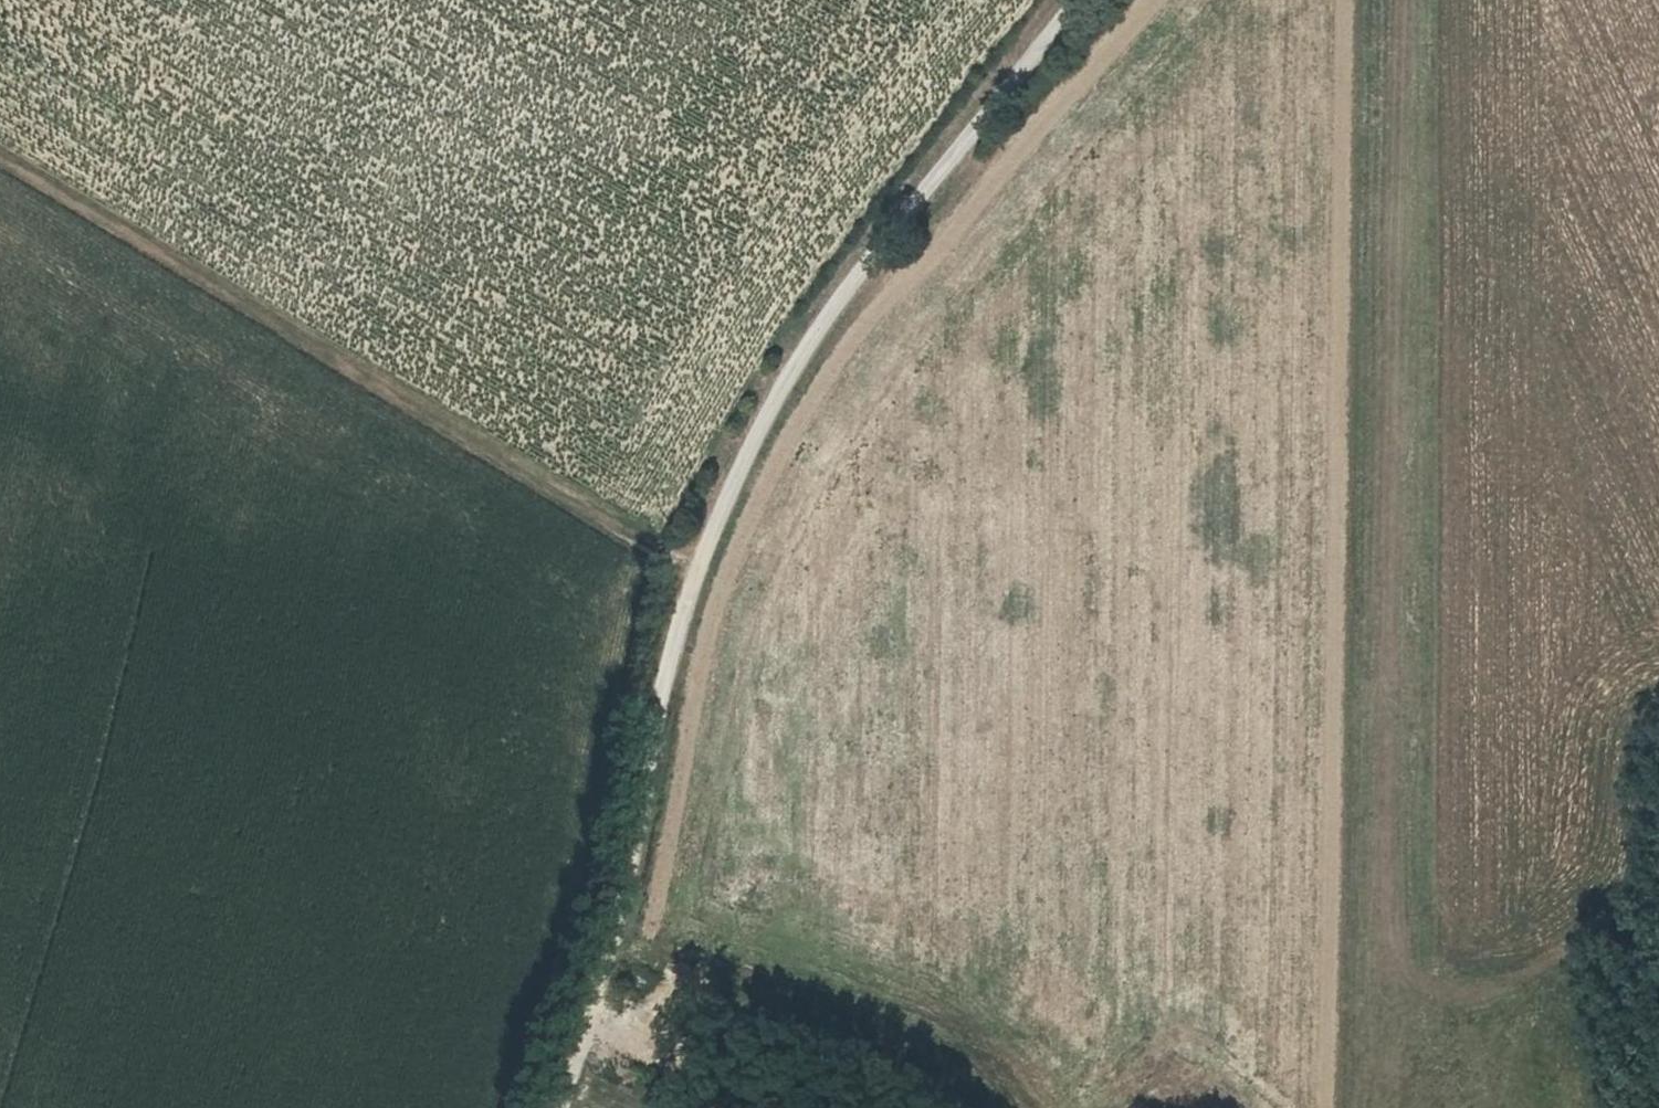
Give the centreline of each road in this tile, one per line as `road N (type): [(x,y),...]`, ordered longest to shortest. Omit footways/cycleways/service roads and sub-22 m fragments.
road 1 (track): [(1074,0),(845,260),(666,552),(542,1107)]
road 2 (track): [(1658,724),(1644,735),(1633,865),(1617,912)]

